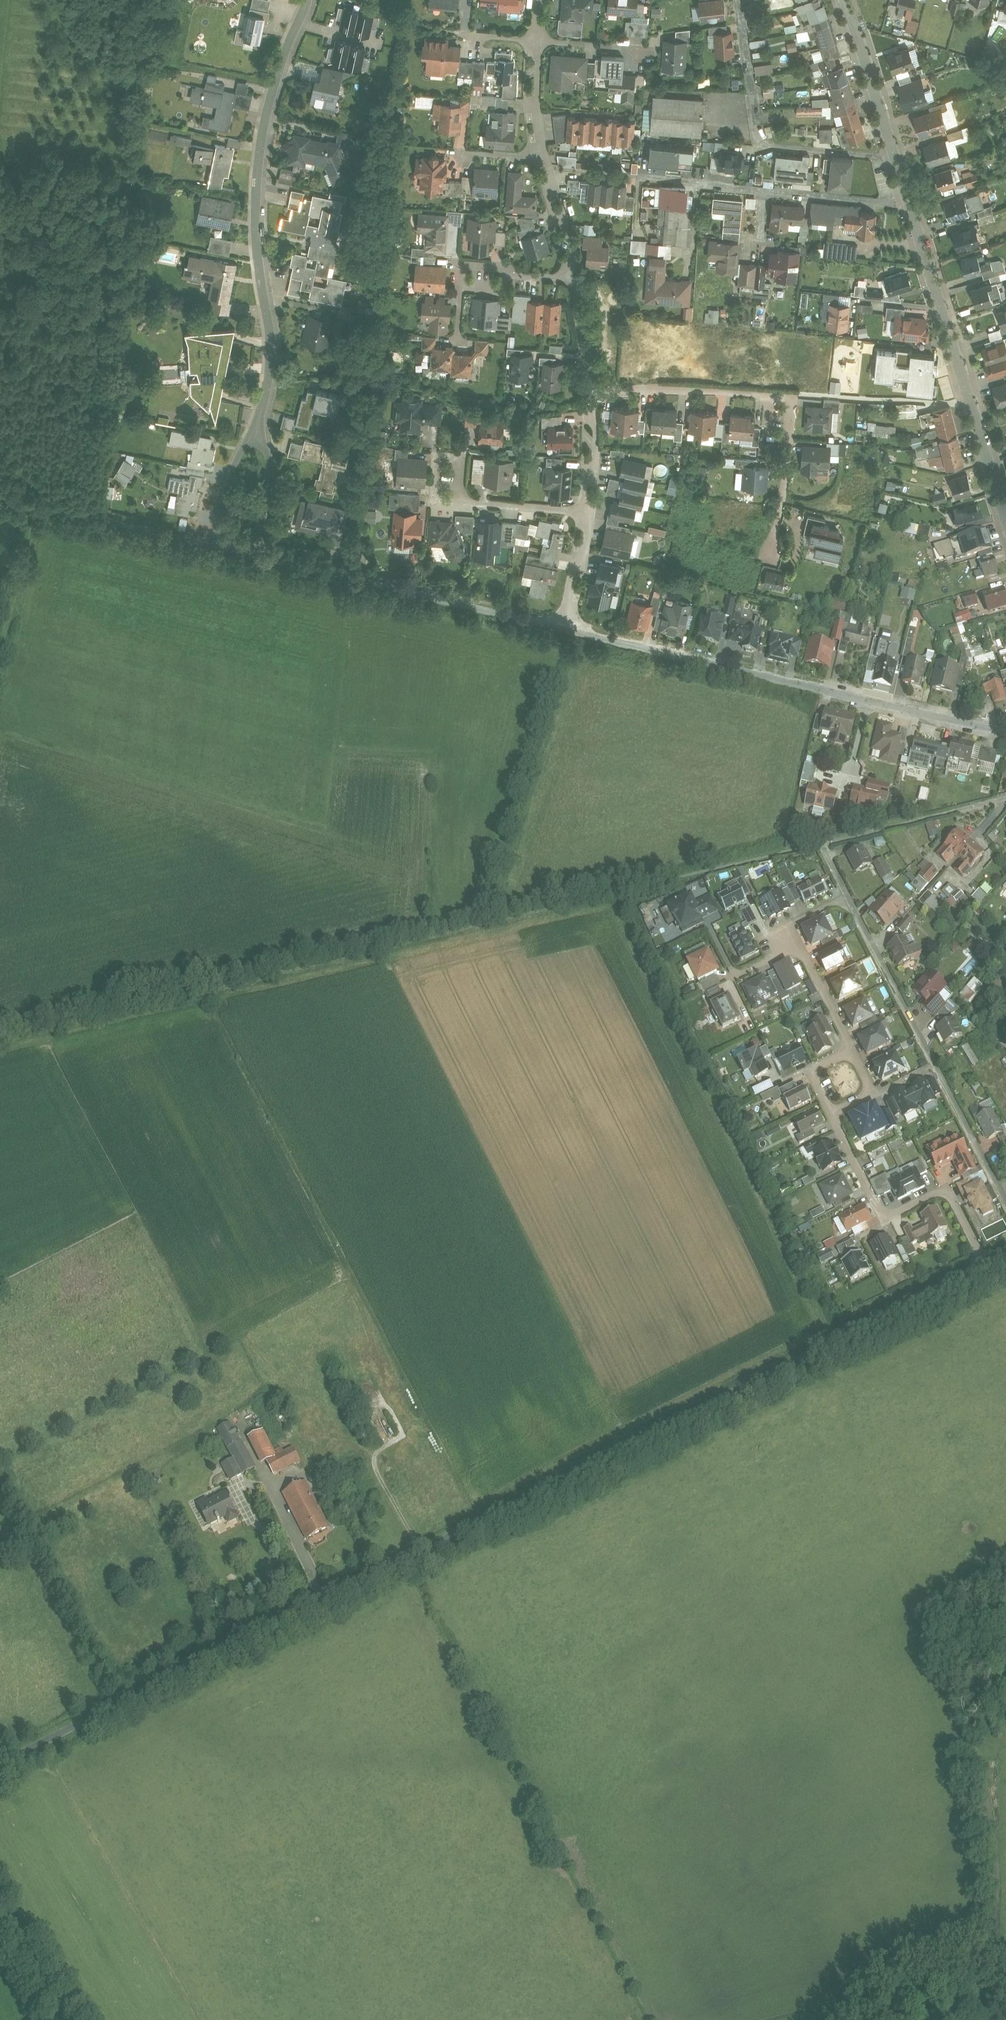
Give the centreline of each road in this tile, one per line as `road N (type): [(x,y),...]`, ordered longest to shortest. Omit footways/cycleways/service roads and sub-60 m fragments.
road 1 (unclassified): [(986,1264),(0,1765)]
road 2 (unclassified): [(564,628),(1005,735)]
road 3 (residential): [(307,0),(269,110),(260,169),(257,224),(272,377),(259,424)]
road 4 (residential): [(1005,518),(892,156)]
road 5 (unclassified): [(255,555),(564,628)]
road 6 (residential): [(740,0),(757,136),(892,156)]
road 7 (residential): [(986,1264),(946,1191),(883,1219),(831,1115)]
road 8 (unclassified): [(0,495),(211,545)]
road 9 (residential): [(846,895),(933,1067)]
road 10 (residential): [(576,277),(463,271),(457,340)]
road 11 (residential): [(592,393),(767,394)]
road 12 (track): [(389,1406),(401,1437),(376,1456),(375,1467),(423,1552)]
road 13 (residential): [(586,512),(456,498),(446,466)]
road 14 (residential): [(892,156),(842,0)]
road 15 (residential): [(933,1067),(1005,1202)]
road 16 (track): [(33,503),(0,636)]
road 17 (residential): [(259,424),(270,487),(255,555)]
road 18 (unclassified): [(259,424),(228,477),(211,545)]
road 19 (unclassified): [(63,2019),(0,1913)]
road 20 (residential): [(544,158),(576,277)]

